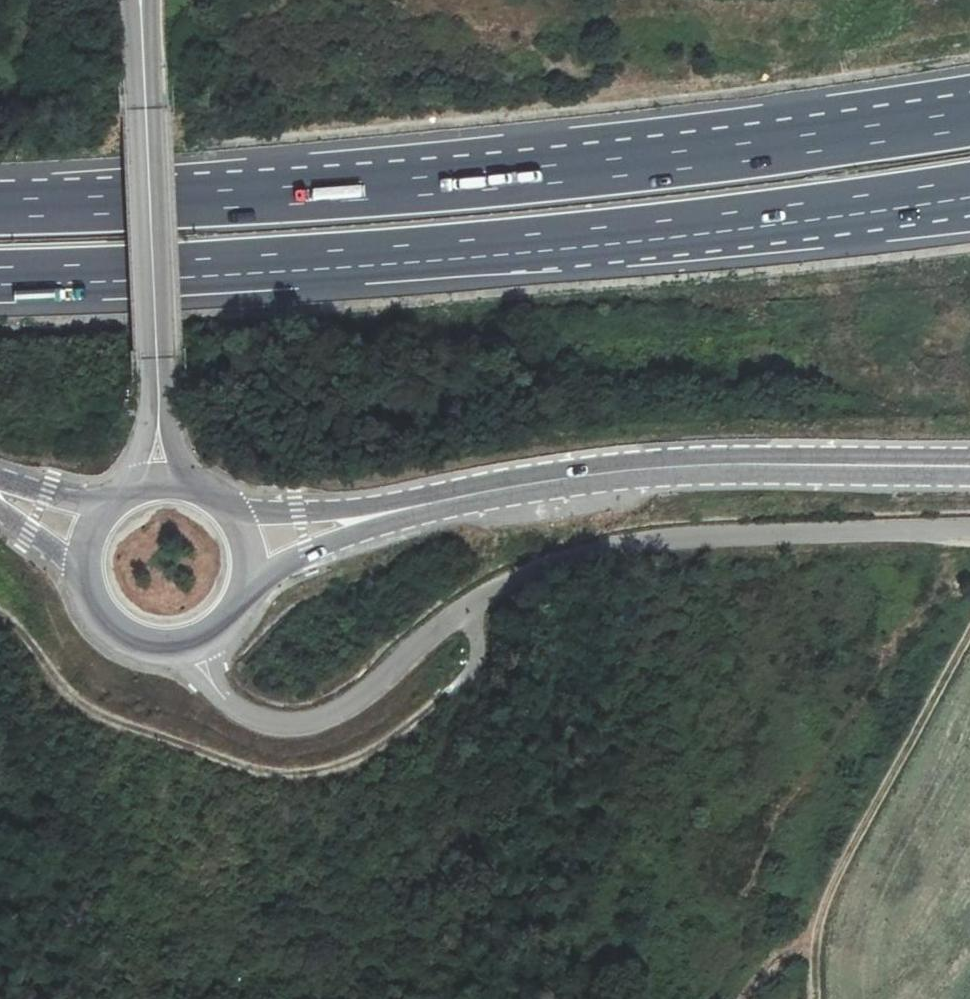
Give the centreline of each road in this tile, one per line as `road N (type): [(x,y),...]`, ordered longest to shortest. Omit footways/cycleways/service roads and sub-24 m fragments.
road 1 (motorway): [(0,277),(577,240),(969,189)]
road 2 (motorway): [(969,122),(490,181),(0,209)]
road 3 (unclassified): [(191,637),(212,682),(247,713),(276,727),(309,725),(372,689),(468,608),(539,570),(628,547),(704,538),(969,530)]
road 4 (track): [(468,608),(477,657),(463,679),(364,754),(290,774),(247,767),(91,710),(0,613)]
road 5 (tertiary): [(357,521),(636,470),(969,465)]
road 6 (unclassified): [(158,413),(141,0)]
road 7 (track): [(816,998),(825,900),(969,632)]
road 8 (tertiary): [(86,571),(111,621),(135,636),(191,637)]
road 9 (tertiary): [(240,591),(357,521)]
road 10 (tertiary): [(357,521),(227,512)]

